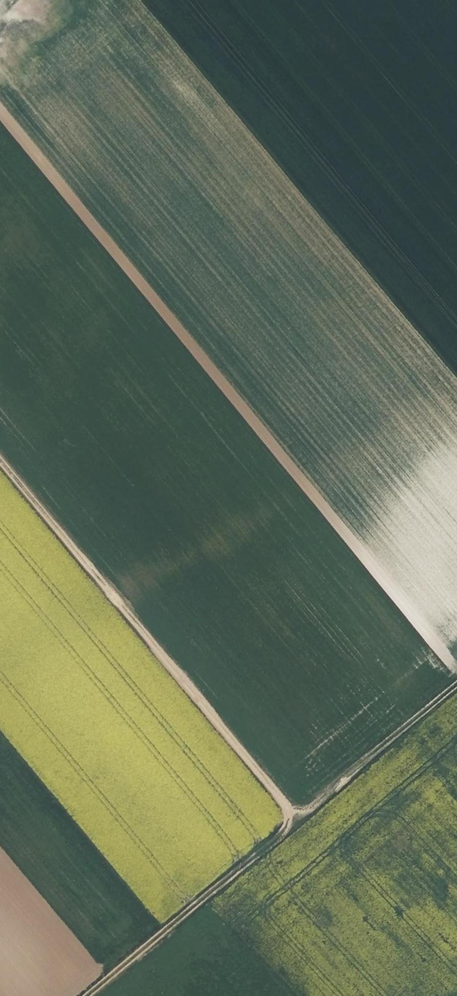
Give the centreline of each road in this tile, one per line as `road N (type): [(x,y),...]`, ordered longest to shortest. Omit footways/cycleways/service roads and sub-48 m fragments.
road 1 (track): [(87,995),(456,684)]
road 2 (track): [(298,818),(0,452)]

